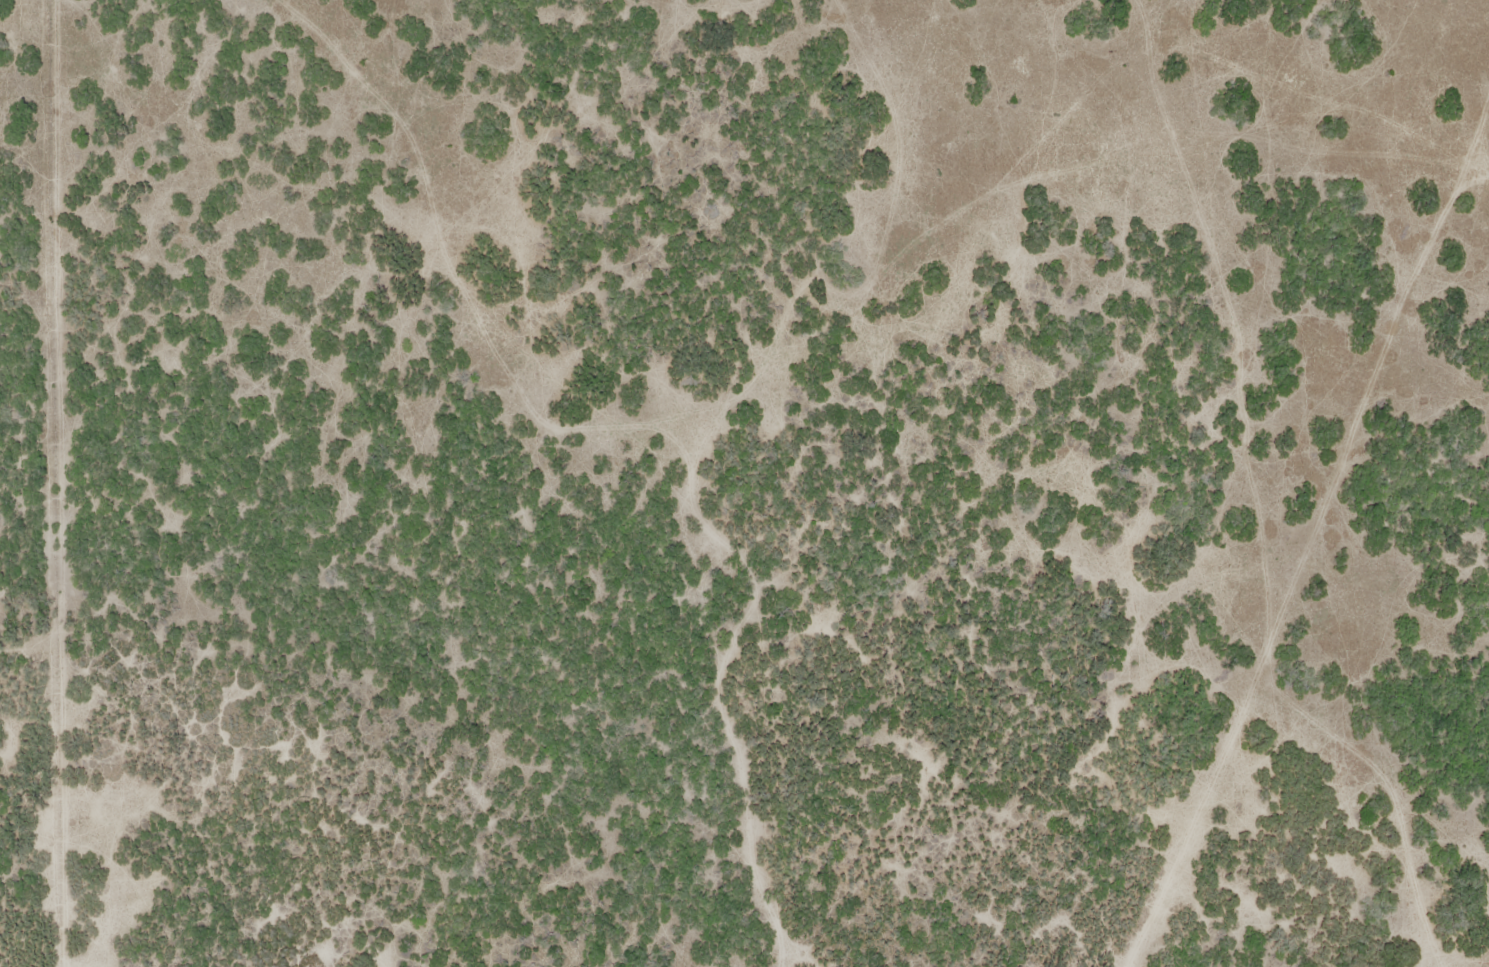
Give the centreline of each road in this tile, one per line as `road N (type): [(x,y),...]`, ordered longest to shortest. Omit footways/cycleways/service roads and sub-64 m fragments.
road 1 (residential): [(1035,0),(1139,124),(1230,273),(1258,388),(1277,652),(1349,700),(1402,767),(1440,883),(1447,966)]

